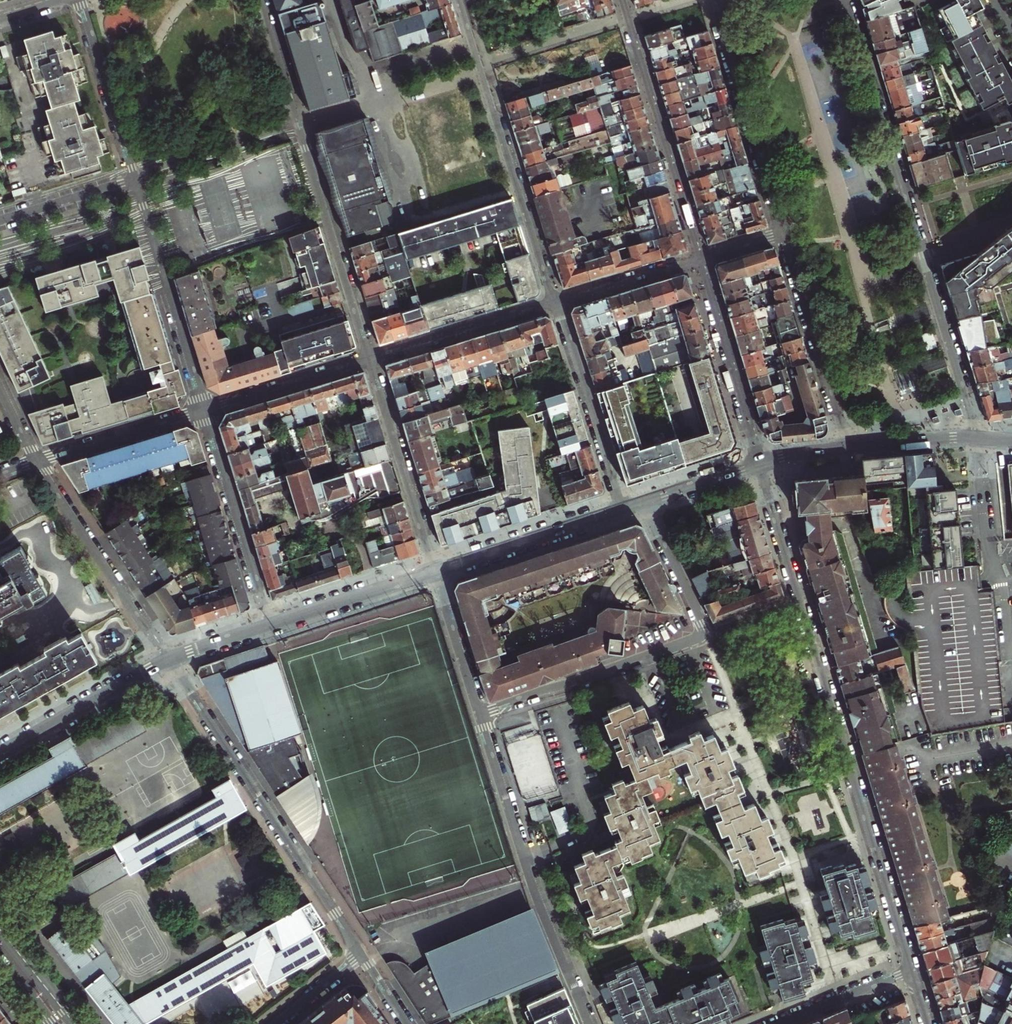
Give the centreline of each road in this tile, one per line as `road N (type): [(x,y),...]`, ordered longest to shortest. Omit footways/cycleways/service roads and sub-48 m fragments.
road 1 (residential): [(758,463),(912,970)]
road 2 (residential): [(976,437),(844,0)]
road 3 (residential): [(260,0),(369,359)]
road 4 (residential): [(556,304),(458,0)]
road 5 (residential): [(619,0),(699,260)]
road 6 (residential): [(205,410),(135,177)]
road 7 (residential): [(714,4),(783,234)]
road 8 (residential): [(169,660),(35,461)]
road 9 (residential): [(480,715),(702,633)]
road 10 (residential): [(268,625),(205,410)]
road 11 (residential): [(369,359),(435,571)]
road 12 (residential): [(783,234),(847,446)]
road 13 (residential): [(622,509),(556,304)]
road 14 (residential): [(699,260),(758,463)]
road 15 (residential): [(435,571),(622,509)]
road 16 (residential): [(556,304),(369,359)]
road 17 (residential): [(407,1023),(362,954),(274,1023)]
road 18 (residential): [(0,754),(169,660)]
road 19 (residential): [(135,177),(80,0)]
road 20 (residential): [(524,857),(590,1023)]
road 21 (residential): [(205,410),(35,461)]
road 22 (residential): [(268,625),(435,571)]
road 23 (residential): [(369,359),(205,410)]
road 24 (residential): [(435,571),(480,715)]
road 25 (residential): [(699,260),(556,304)]
road 26 (residential): [(524,857),(480,715)]
road 27 (residential): [(992,582),(976,437)]
road 28 (residential): [(642,502),(702,633)]
road 29 (residential): [(779,1023),(912,970)]
road 30 (residential): [(135,177),(0,218)]
road 31 (residential): [(847,446),(976,437)]
road 32 (residential): [(642,502),(758,463)]

